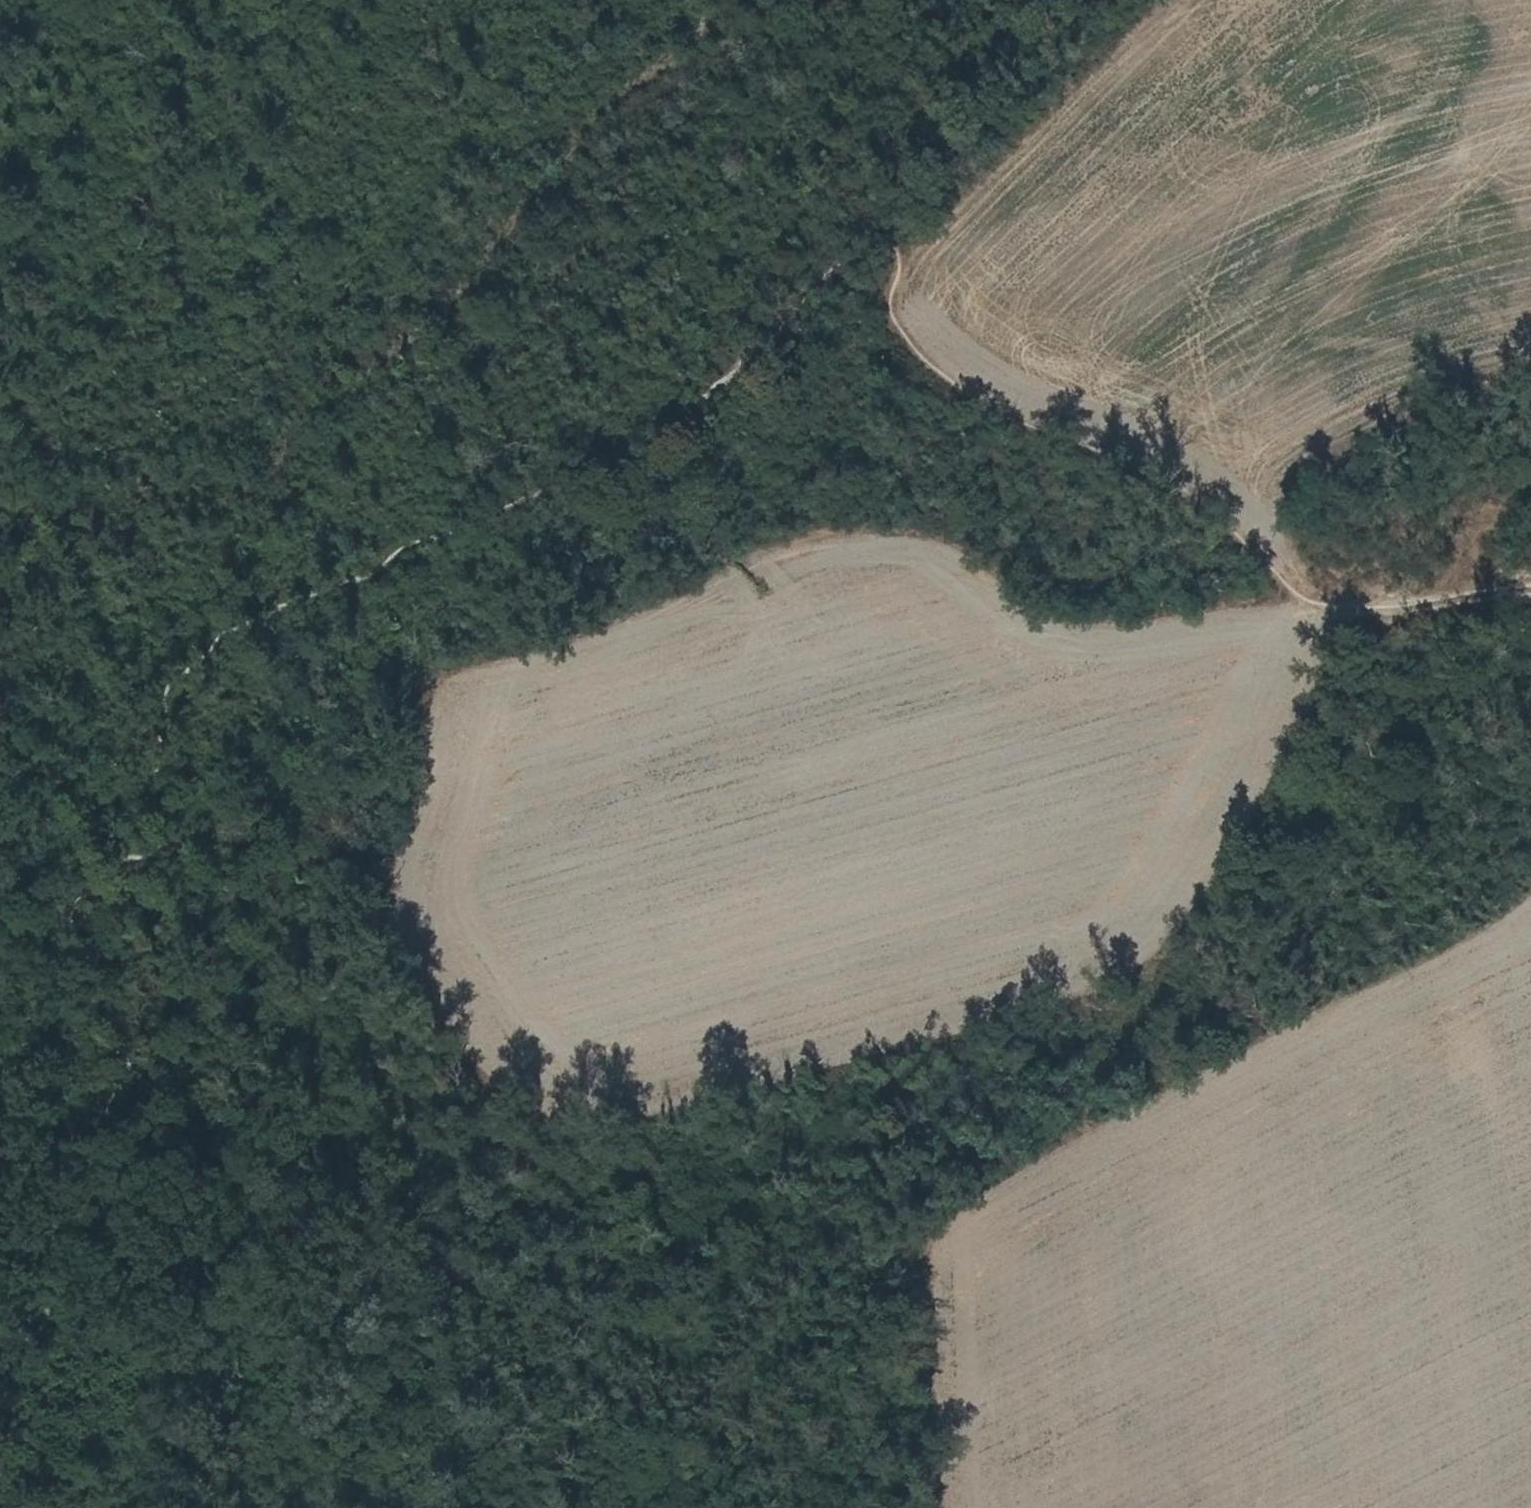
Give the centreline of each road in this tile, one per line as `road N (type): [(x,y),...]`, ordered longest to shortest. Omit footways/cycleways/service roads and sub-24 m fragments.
road 1 (track): [(1530,589),(1350,615)]

